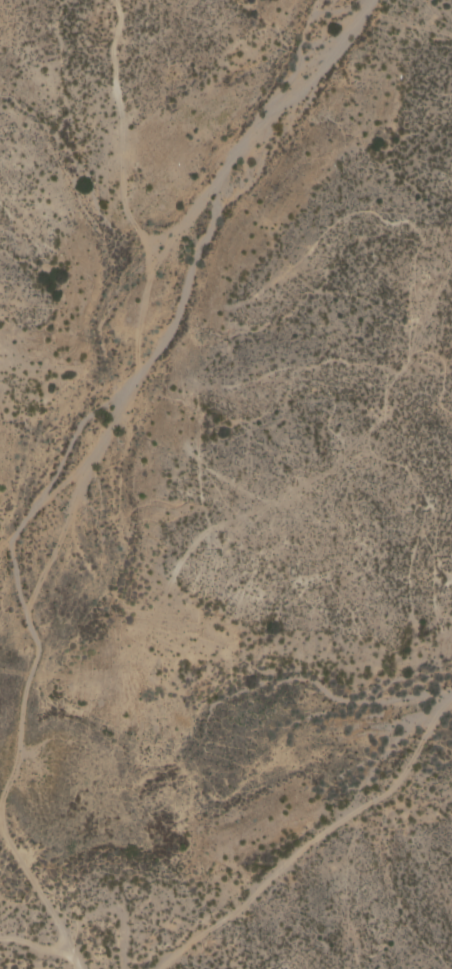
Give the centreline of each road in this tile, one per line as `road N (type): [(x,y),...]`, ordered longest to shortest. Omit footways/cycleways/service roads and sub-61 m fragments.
road 1 (track): [(451,698),(403,775),(159,968)]
road 2 (track): [(139,358),(139,305),(152,270),(126,215),(115,0)]
road 3 (track): [(0,544),(94,446),(139,358)]
road 4 (track): [(79,968),(58,919),(0,832)]

